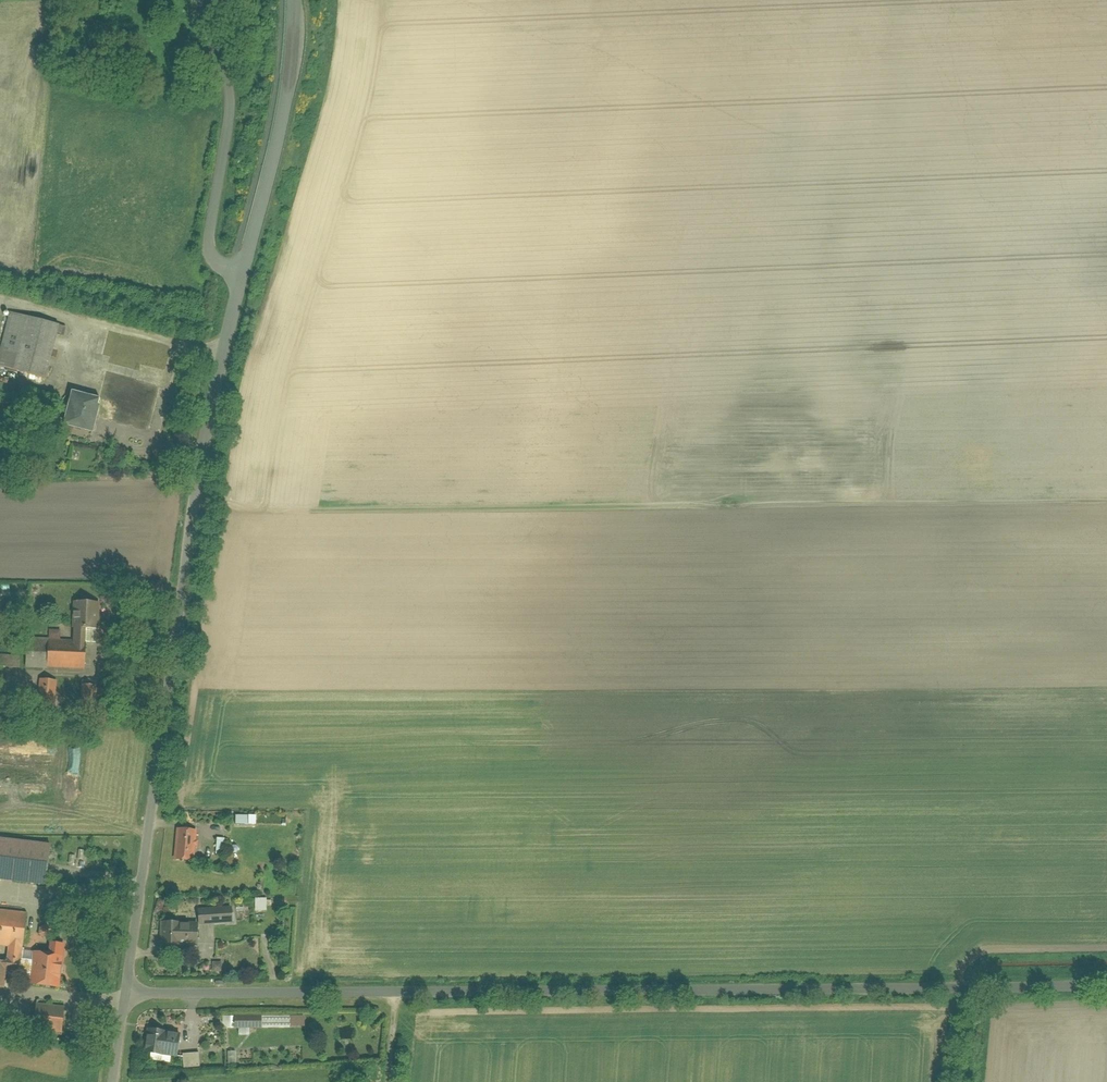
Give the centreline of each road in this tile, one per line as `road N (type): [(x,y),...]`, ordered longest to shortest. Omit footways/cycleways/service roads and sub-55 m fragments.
road 1 (unclassified): [(1106,984),(127,994)]
road 2 (tertiary): [(243,273),(197,485),(127,994)]
road 3 (unclassified): [(243,273),(215,262),(209,245),(228,102),(205,0)]
road 4 (tertiary): [(296,0),(292,74),(243,273)]

